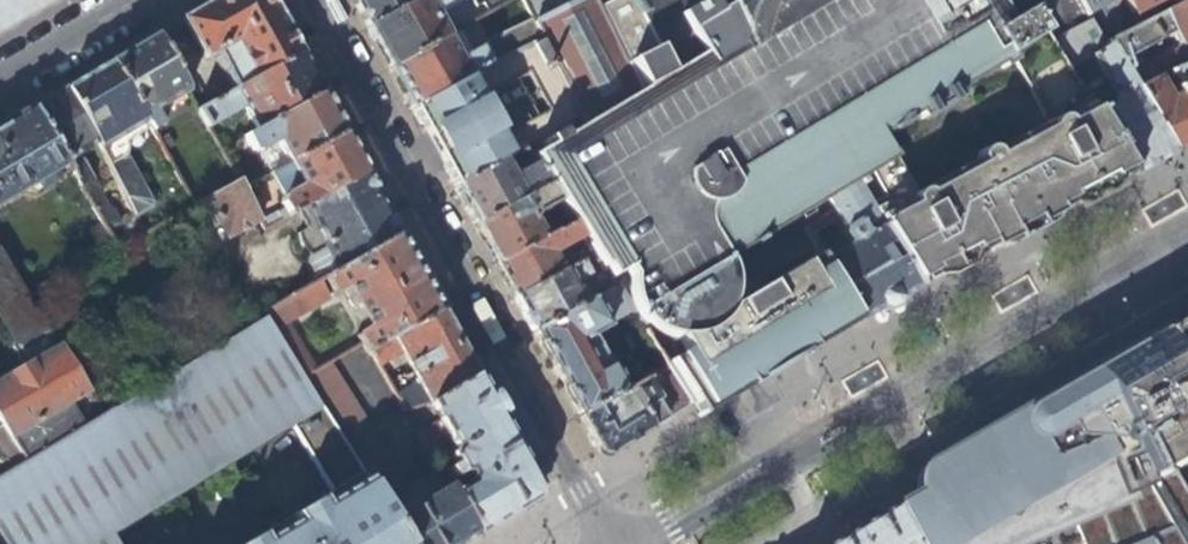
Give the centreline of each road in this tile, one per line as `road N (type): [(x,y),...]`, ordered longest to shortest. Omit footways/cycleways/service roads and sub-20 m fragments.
road 1 (residential): [(607,543),(307,0)]
road 2 (residential): [(1187,233),(650,543)]
road 3 (residential): [(0,80),(135,0)]

